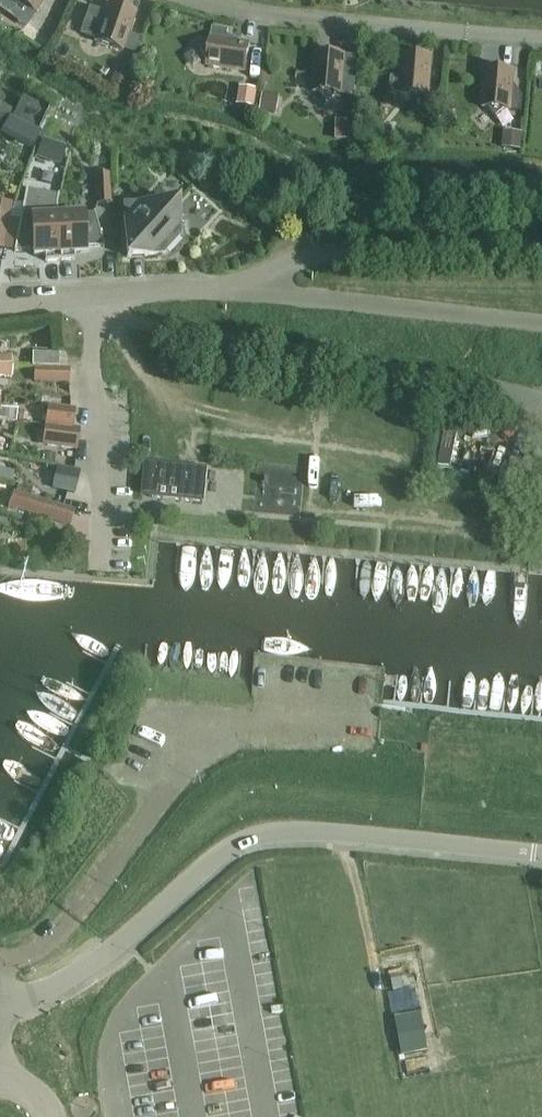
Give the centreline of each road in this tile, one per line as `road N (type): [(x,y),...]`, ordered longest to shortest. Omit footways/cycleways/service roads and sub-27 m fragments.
road 1 (unclassified): [(0,1000),(49,992),(126,942),(234,845),(265,836),(316,833),(541,858)]
road 2 (unclassified): [(541,403),(128,322),(91,302)]
road 3 (unclassified): [(541,325),(312,297)]
road 4 (residential): [(312,297),(251,288),(149,290),(91,302)]

